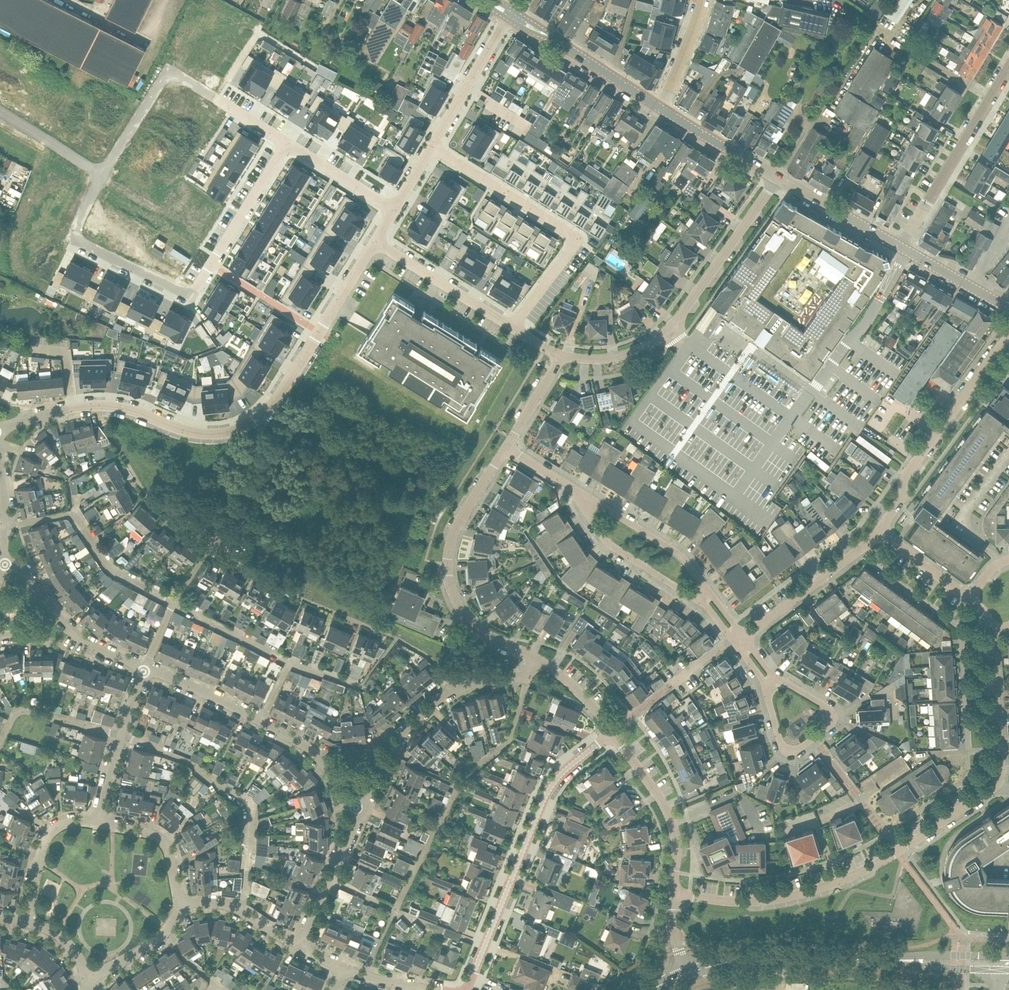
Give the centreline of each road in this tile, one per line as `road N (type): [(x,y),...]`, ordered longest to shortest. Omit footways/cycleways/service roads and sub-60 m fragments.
road 1 (residential): [(0,429),(101,406),(202,433),(236,431),(289,380),(375,242)]
road 2 (residential): [(287,143),(190,292),(77,237),(103,174)]
road 3 (residential): [(562,354),(614,358),(662,336),(778,178)]
road 4 (residential): [(467,989),(549,791),(611,732)]
road 5 (residential): [(432,146),(573,237),(571,251),(512,328)]
road 6 (residential): [(897,851),(998,783),(991,627)]
road 7 (residential): [(538,659),(468,620),(448,578),(462,517),(506,447)]
road 8 (residential): [(361,809),(300,742),(145,668)]
road 9 (residential): [(361,809),(393,749),(430,708),(475,682),(524,676),(538,659)]
road 10 (residential): [(878,532),(900,502),(907,473),(1008,336)]
road 11 (residential): [(672,893),(780,897),(839,881),(897,851)]
road 12 (secondary): [(893,960),(757,958),(686,973)]
road 13 (residential): [(901,247),(1008,68)]
road 14 (residential): [(767,686),(785,748),(803,746),(827,728),(828,708),(775,679)]
road 15 (residential): [(145,668),(80,638),(22,570),(0,563)]
road 16 (residential): [(672,893),(673,824),(611,732)]
road 17 (residential): [(742,635),(878,532)]
road 18 (residential): [(579,494),(607,543),(703,601)]
road 19 (residential): [(709,594),(678,554),(579,494)]
road 20 (unknown): [(212,96),(186,79),(164,79),(103,174)]
road 21 (residential): [(98,824),(145,668)]
road 22 (residential): [(375,242),(512,328)]
road 23 (residential): [(301,946),(361,809)]
road 24 (residential): [(432,146),(507,17)]
road 25 (residential): [(98,824),(75,821),(52,831),(24,922)]
road 26 (tertiary): [(901,247),(778,178)]
road 27 (residential): [(999,564),(962,518),(1008,453)]
road 28 (residential): [(301,946),(224,903),(177,902)]
road 29 (tertiary): [(778,178),(662,109)]
road 30 (tertiary): [(662,109),(550,38)]
road 31 (residential): [(177,902),(162,841),(98,824)]
road 32 (residential): [(395,209),(287,143)]
road 33 (tertiary): [(1008,309),(901,247)]
road 34 (residential): [(177,902),(158,939),(89,979)]

